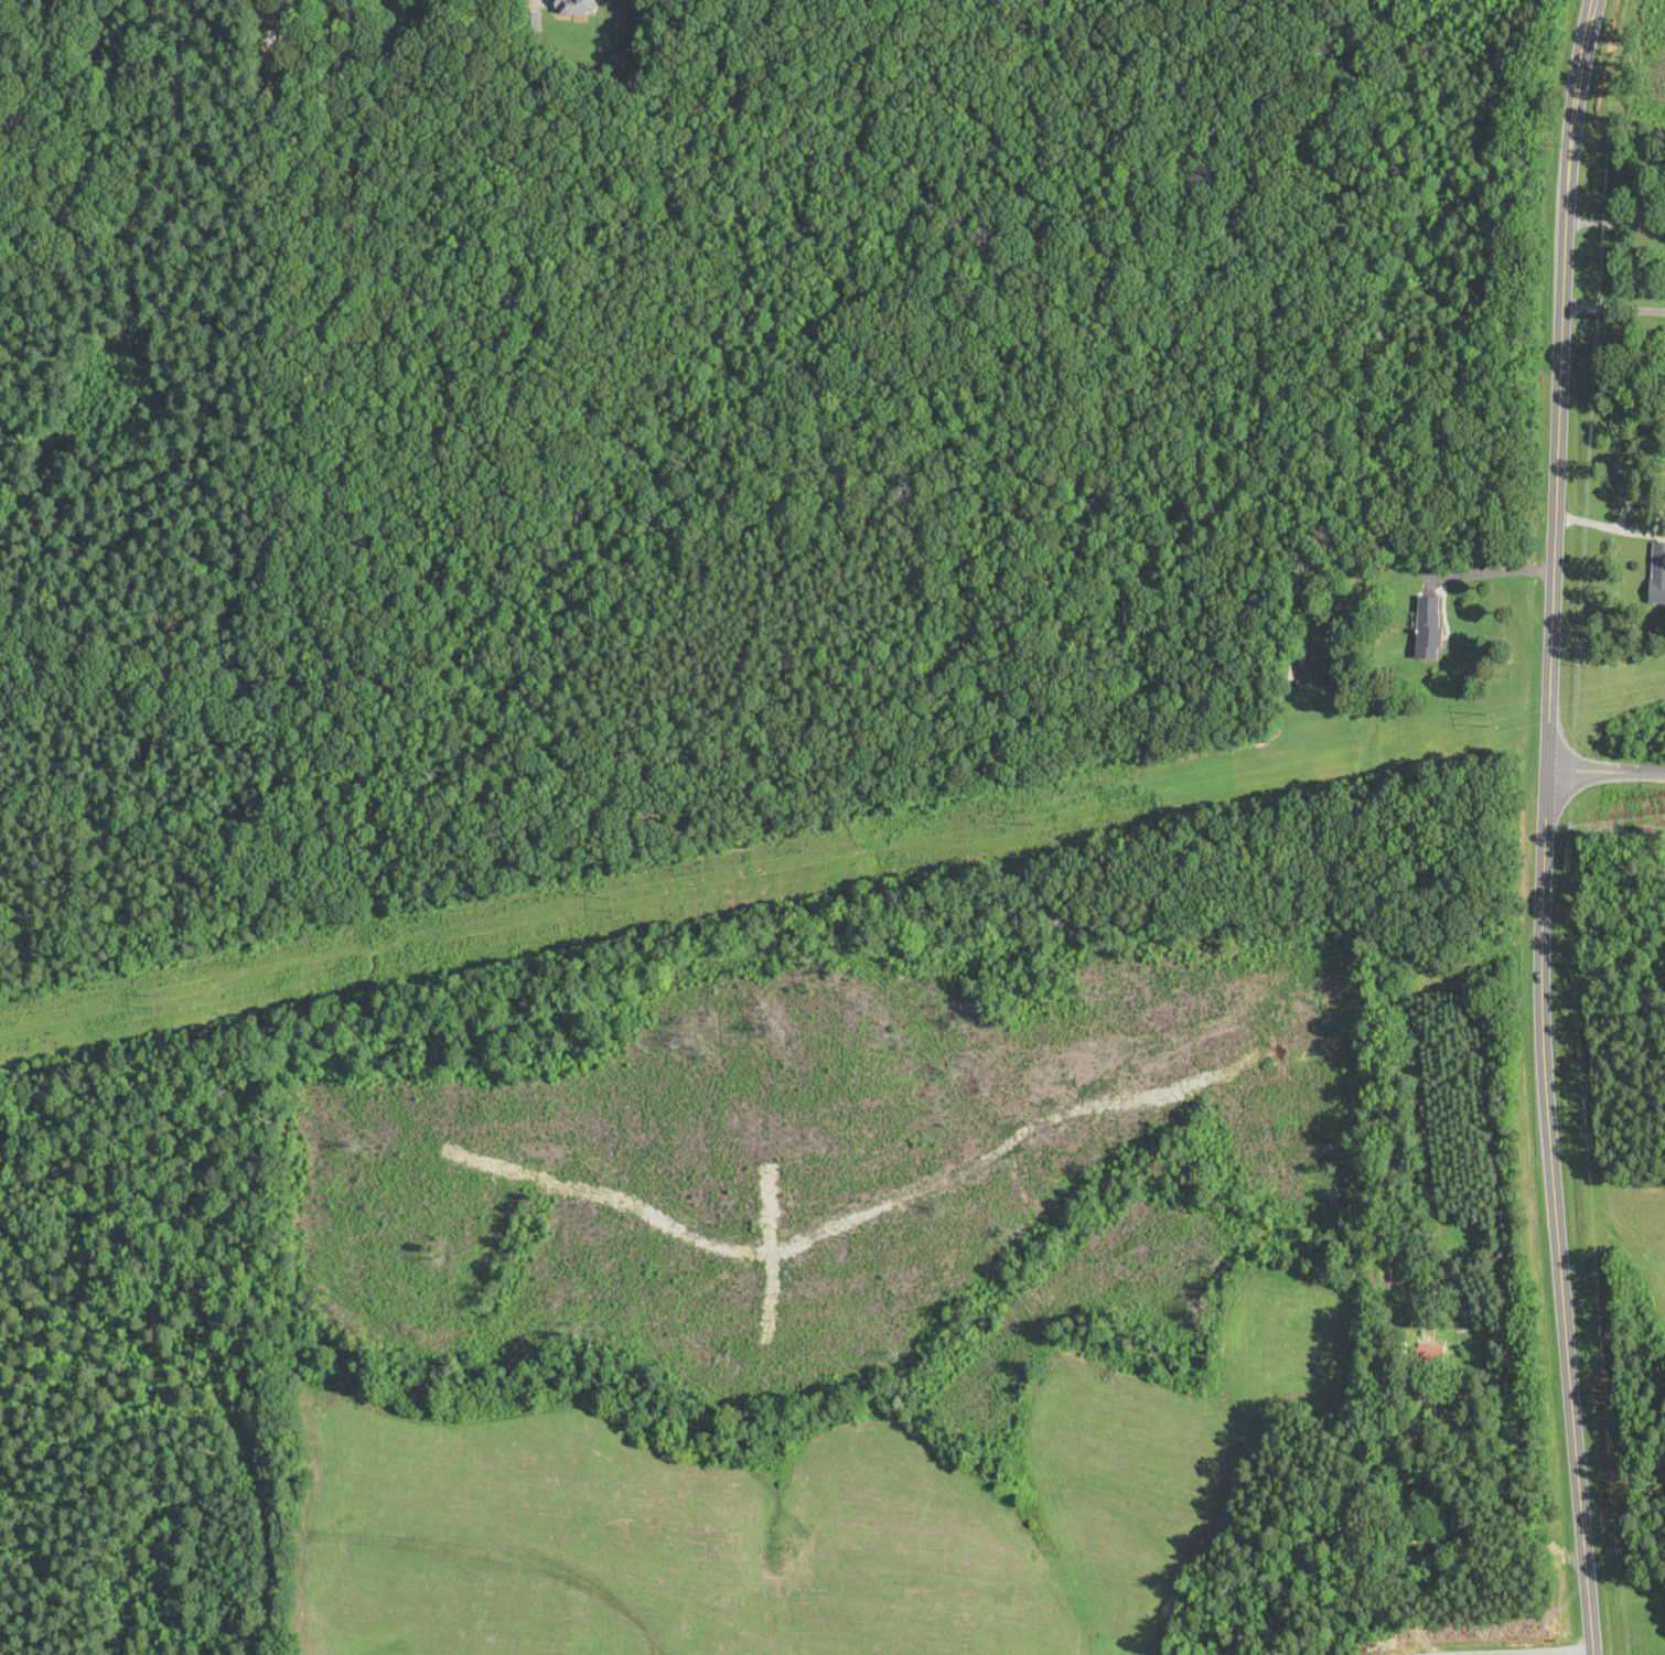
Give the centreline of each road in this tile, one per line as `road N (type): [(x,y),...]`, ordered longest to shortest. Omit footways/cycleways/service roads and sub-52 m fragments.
road 1 (primary): [(1591,1654),(1543,986),(1549,771)]
road 2 (primary): [(1549,771),(1571,142),(1597,0)]

